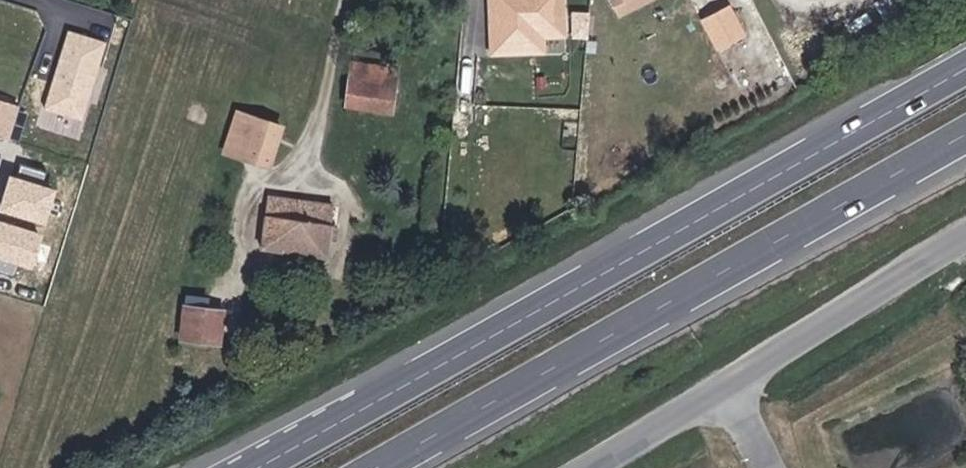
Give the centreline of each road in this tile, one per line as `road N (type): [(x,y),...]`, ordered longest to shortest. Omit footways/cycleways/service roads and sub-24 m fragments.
road 1 (trunk): [(965,62),(248,467)]
road 2 (trunk): [(371,467),(965,130)]
road 3 (residential): [(575,467),(965,240)]

